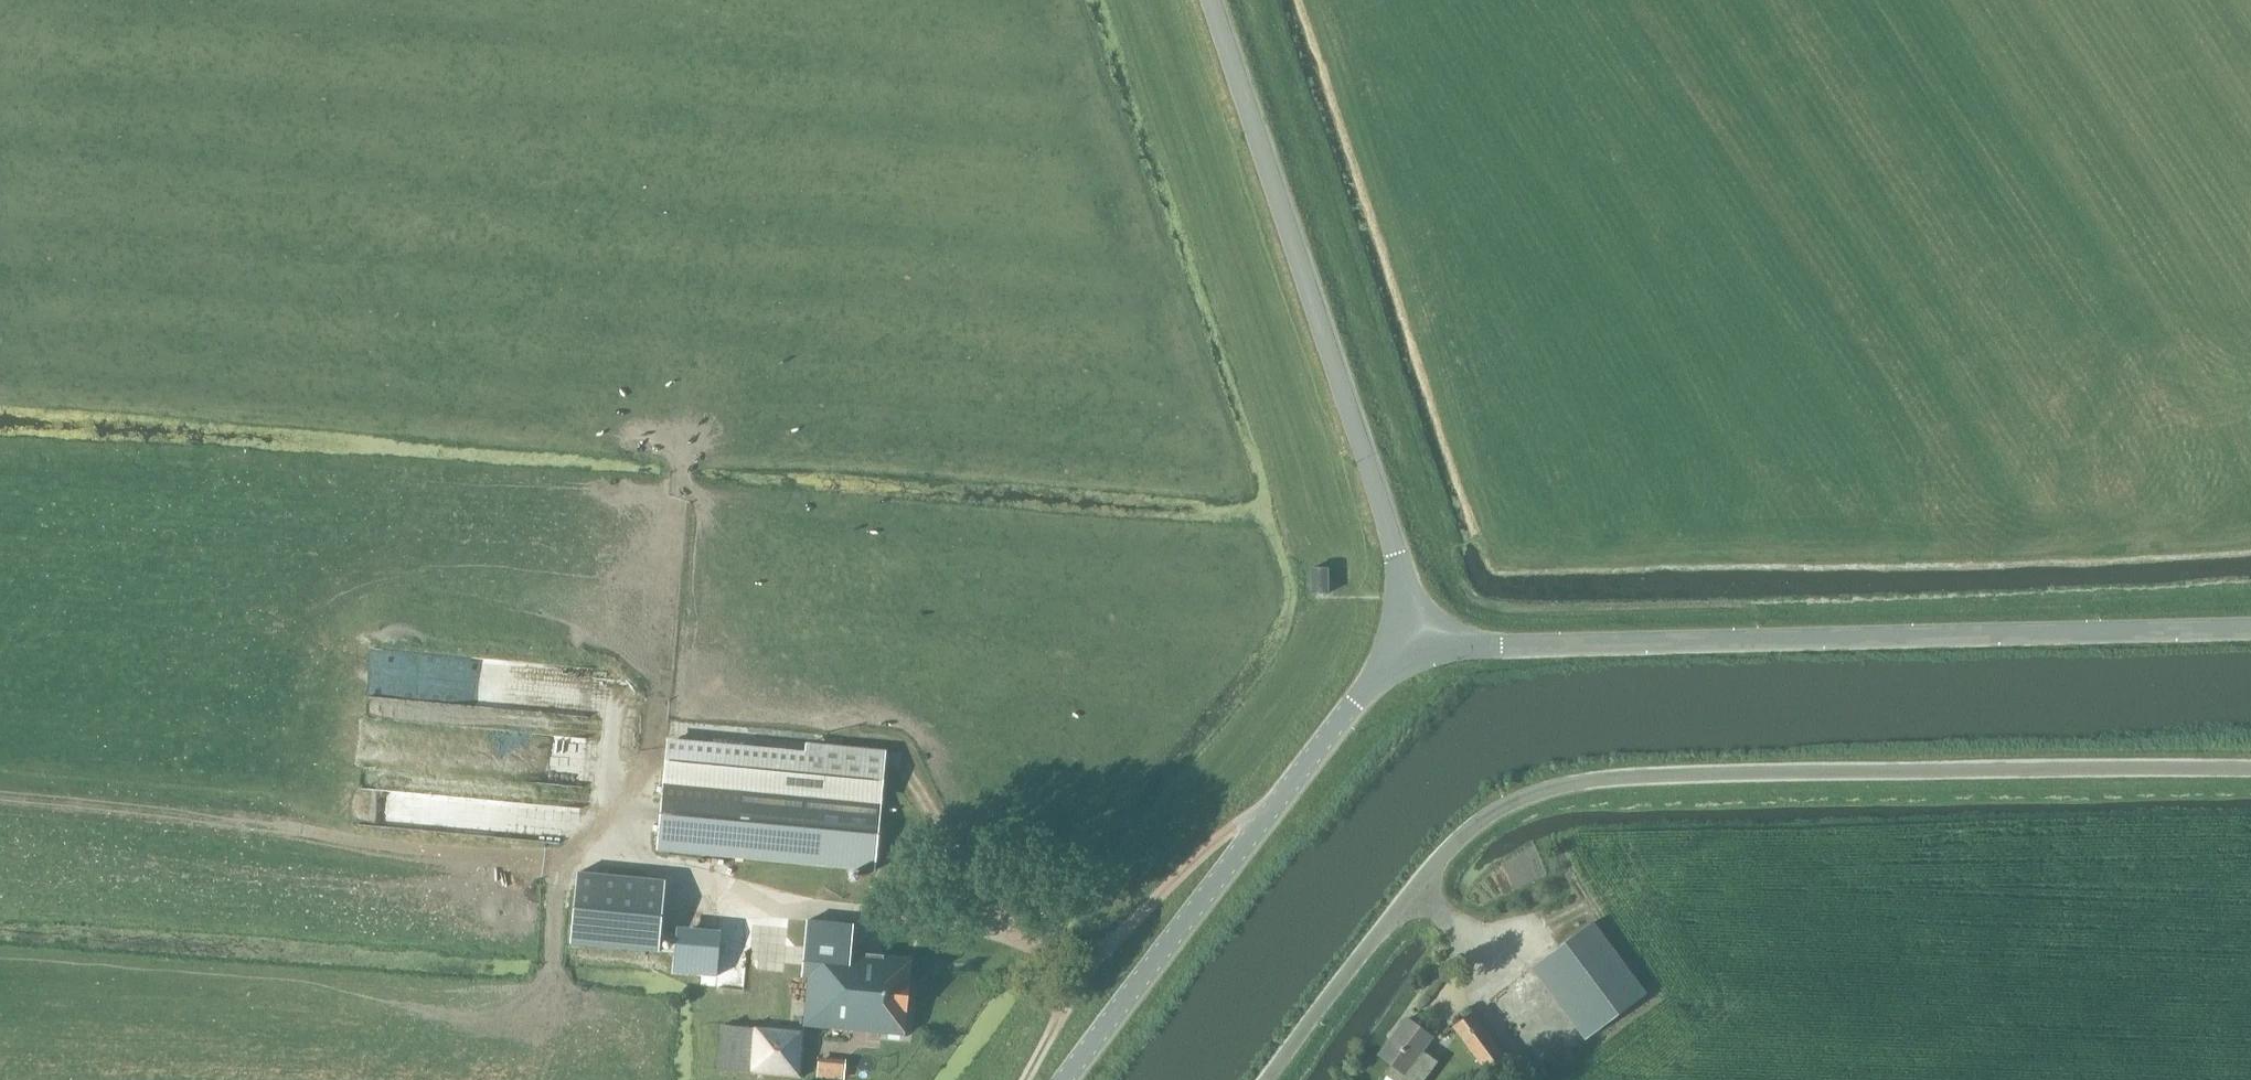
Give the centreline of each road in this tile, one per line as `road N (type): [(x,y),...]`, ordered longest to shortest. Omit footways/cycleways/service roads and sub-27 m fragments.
road 1 (unclassified): [(1270,1079),(1443,855),(1532,794),(1609,777),(2250,766)]
road 2 (track): [(1074,982),(1024,938),(844,911),(666,866),(291,835),(0,799)]
road 3 (unclassified): [(1427,646),(2250,628)]
road 4 (unclassified): [(1427,646),(1211,0)]
road 5 (unclassified): [(1066,1079),(1362,698),(1393,665),(1427,646)]
road 6 (track): [(1074,982),(1249,814),(1279,805)]

